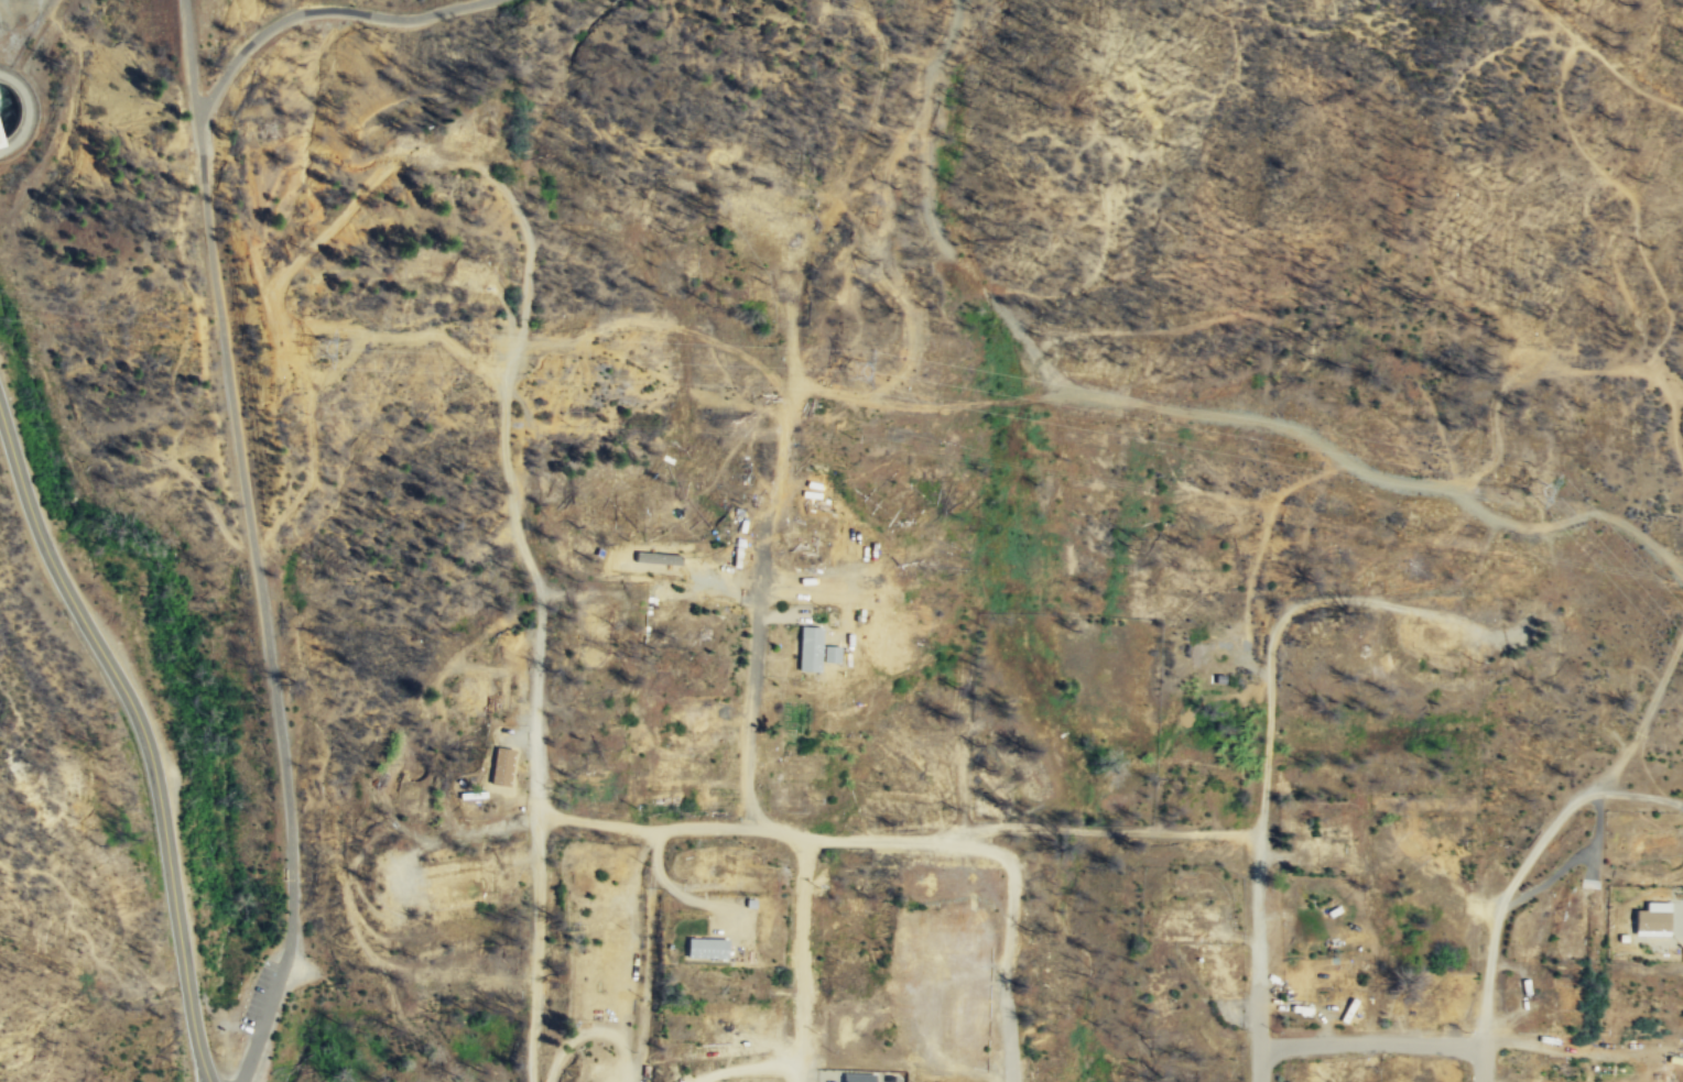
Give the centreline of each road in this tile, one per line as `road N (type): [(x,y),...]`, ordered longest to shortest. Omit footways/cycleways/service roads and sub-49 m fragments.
road 1 (track): [(1682,572),(1600,514),(1542,527),(1502,522),(1452,489),(1368,473),(1301,431),(1268,422),(1069,392),(904,407),(794,383)]
road 2 (residential): [(1262,835),(1050,831),(808,840),(589,828),(526,815)]
road 3 (tertiary): [(0,384),(47,534),(145,737),(210,1081)]
road 4 (residential): [(1257,1081),(1274,640),(1303,611),(1454,610)]
road 5 (residential): [(499,473),(504,543),(531,592),(534,633),(524,769),(539,990),(522,1081)]
road 6 (track): [(1682,471),(1672,400),(1657,379),(1628,369),(1531,362),(1495,397),(1496,455),(1452,489)]
road 7 (track): [(1069,392),(930,227),(922,181),(926,89)]
road 8 (track): [(869,400),(905,370),(913,337),(904,294),(872,250),(843,287),(858,334),(805,385)]
road 9 (track): [(794,383),(794,270),(832,206),(862,187),(880,192),(886,203),(872,250)]
road 10 (track): [(790,397),(753,359),(697,331),(622,323),(580,343),(519,340)]
road 11 (residential): [(1581,794),(1502,898),(1483,1043)]
road 12 (residential): [(742,834),(762,572)]
road 13 (residential): [(1023,1081),(1021,833)]
road 14 (residential): [(808,840),(808,1081)]
road 15 (track): [(1349,463),(1300,481),(1273,506),(1250,577),(1247,648)]
road 16 (residential): [(1257,1050),(1483,1043)]
road 17 (track): [(788,409),(712,397),(580,343)]
road 18 (track): [(762,572),(761,542),(794,383)]
road 19 (track): [(1682,636),(1625,755),(1581,794)]
road 20 (residential): [(1483,1043),(1652,1068)]
road 21 (track): [(1457,485),(1413,375),(1404,330)]
road 22 (residential): [(519,340),(533,244),(507,184)]
road 23 (track): [(1682,112),(1630,83),(1554,20)]
road 24 (residential): [(499,473),(519,340)]

